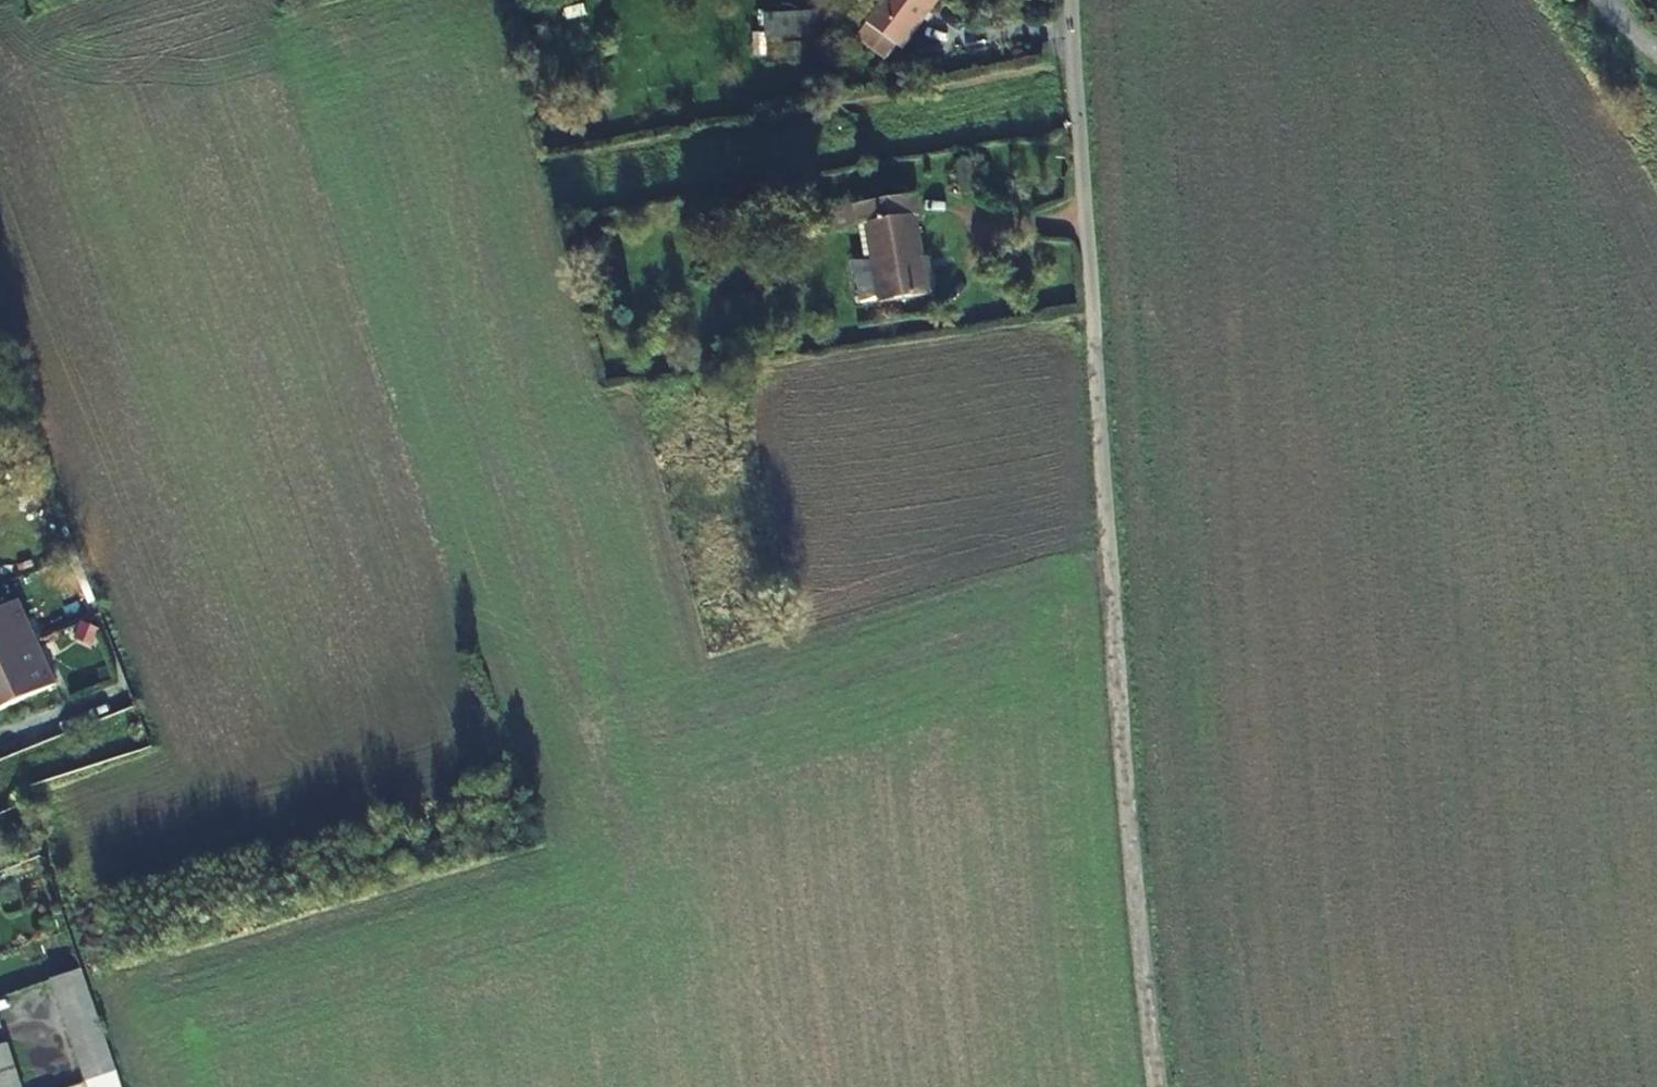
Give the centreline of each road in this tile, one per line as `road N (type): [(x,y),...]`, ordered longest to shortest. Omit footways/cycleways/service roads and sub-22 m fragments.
road 1 (residential): [(1155,1086),(1113,663),(1070,0)]

